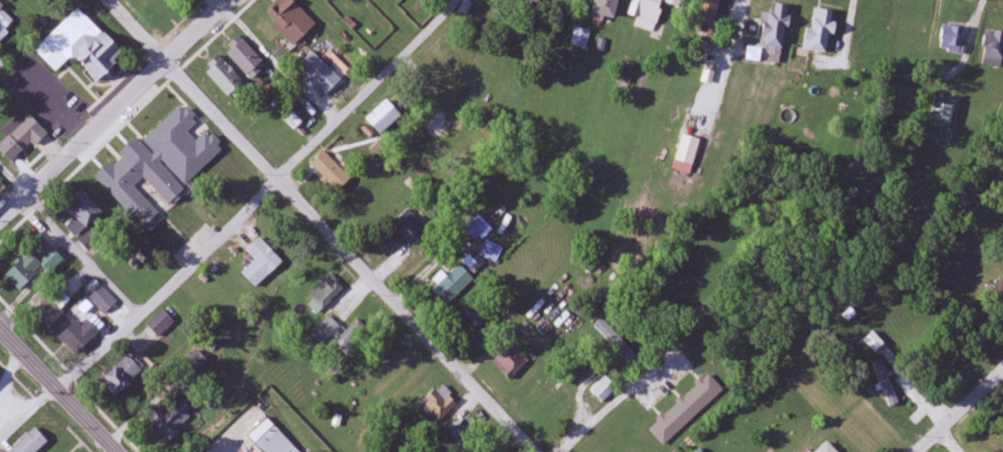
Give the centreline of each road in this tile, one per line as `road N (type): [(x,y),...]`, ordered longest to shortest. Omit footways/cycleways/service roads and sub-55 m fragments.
road 1 (residential): [(536,451),(106,0)]
road 2 (residential): [(57,389),(462,0)]
road 3 (residential): [(230,0),(0,215)]
road 4 (tertiary): [(121,451),(0,326)]

